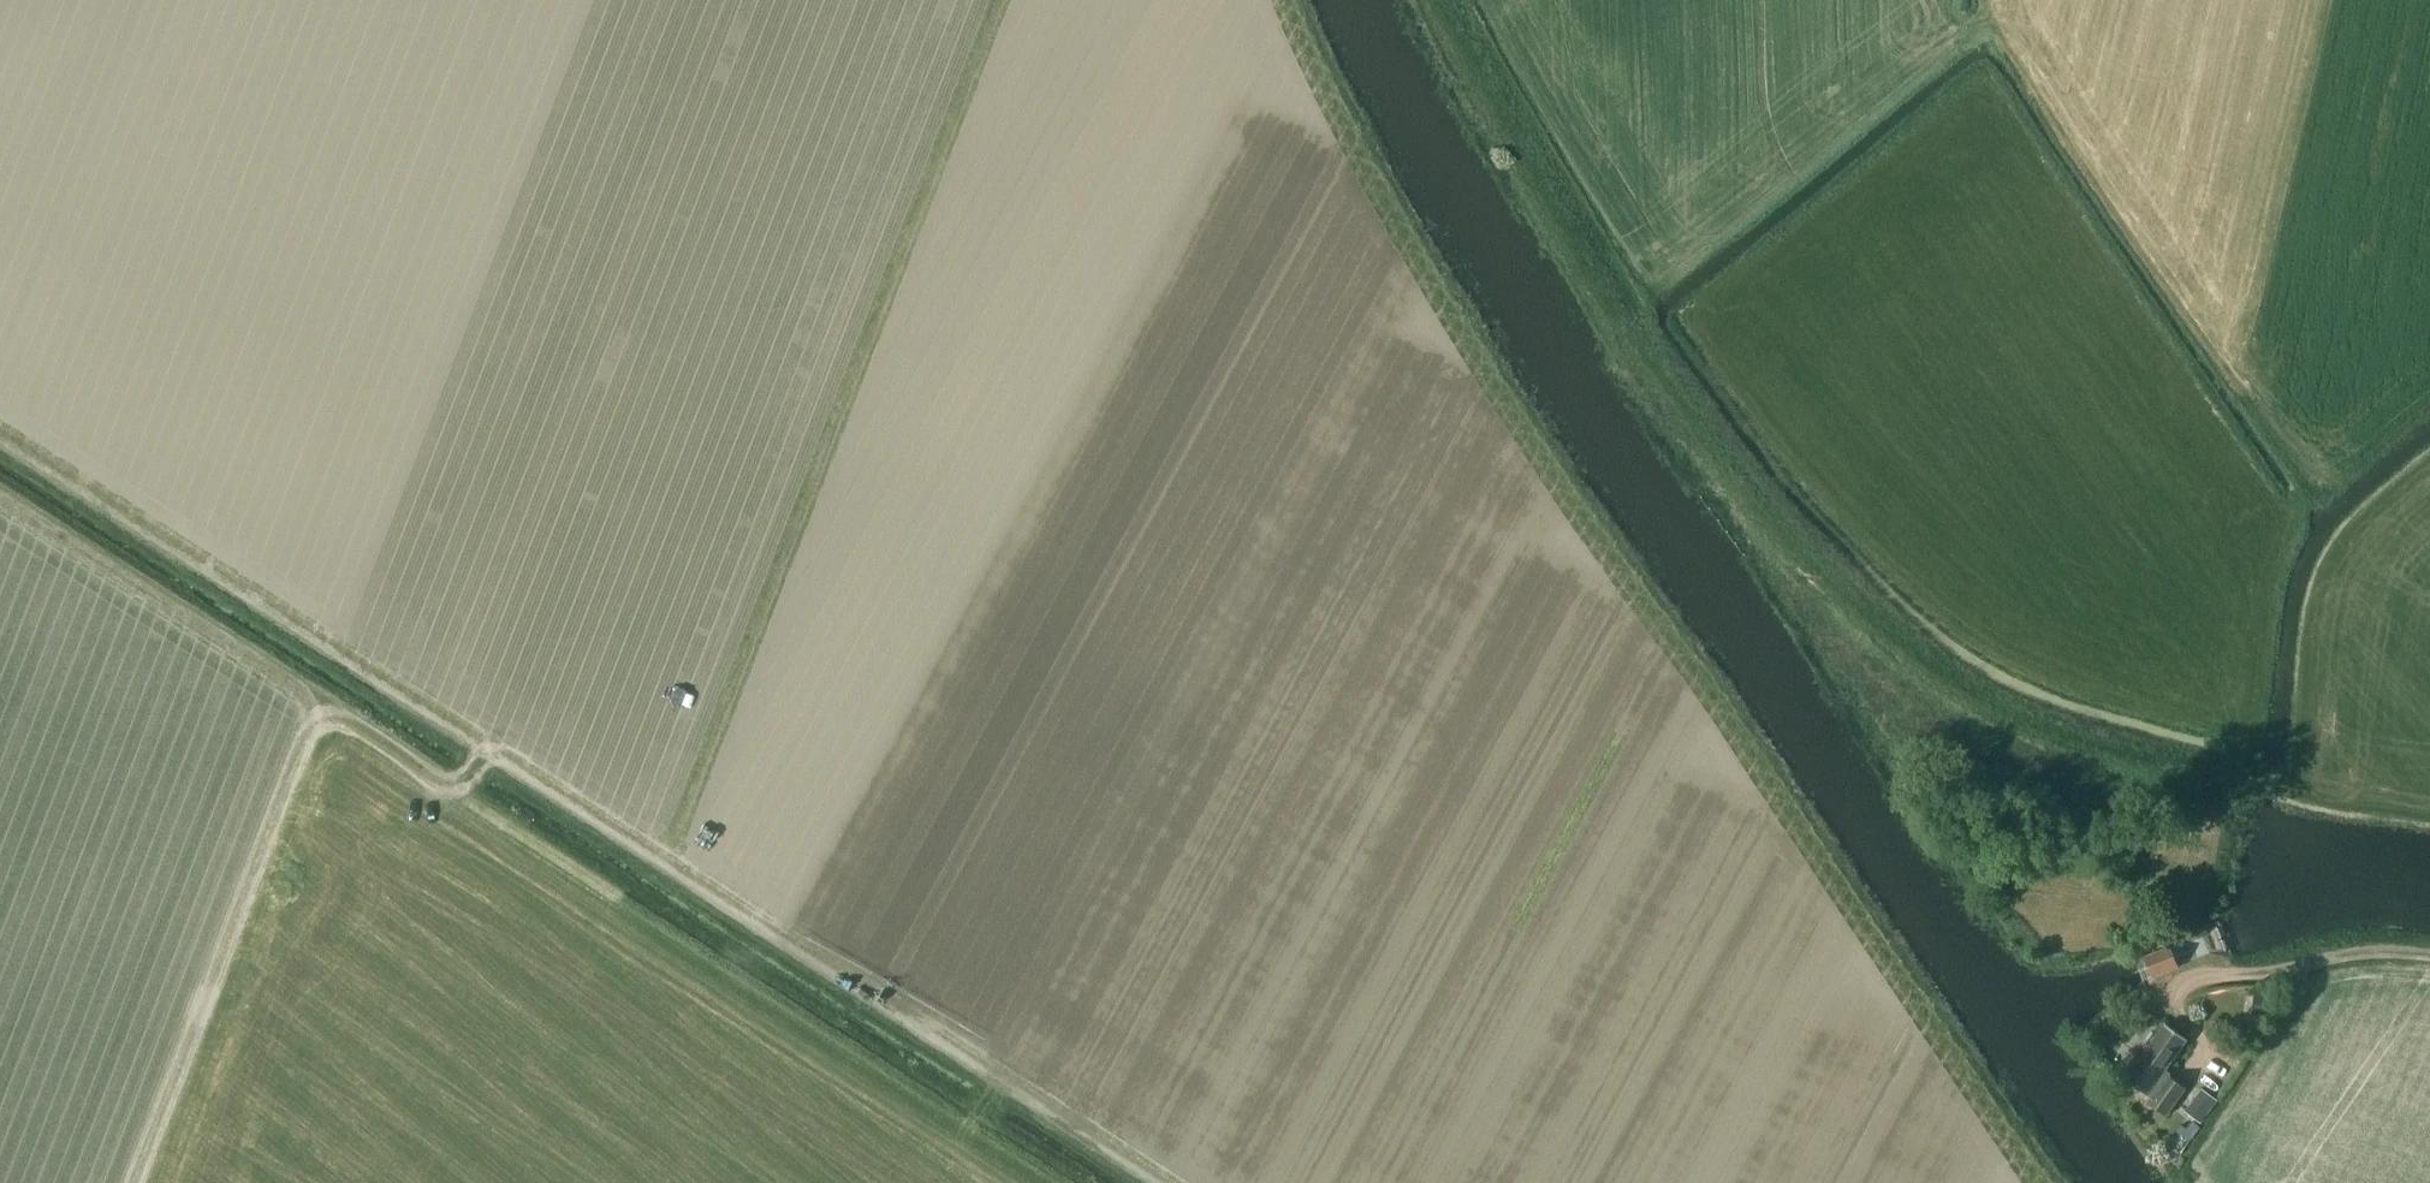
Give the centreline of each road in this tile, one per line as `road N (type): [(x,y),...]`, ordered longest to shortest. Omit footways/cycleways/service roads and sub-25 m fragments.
road 1 (unclassified): [(2429,956),(2360,954),(2179,986),(2176,1003),(2200,1057),(2187,1073)]

